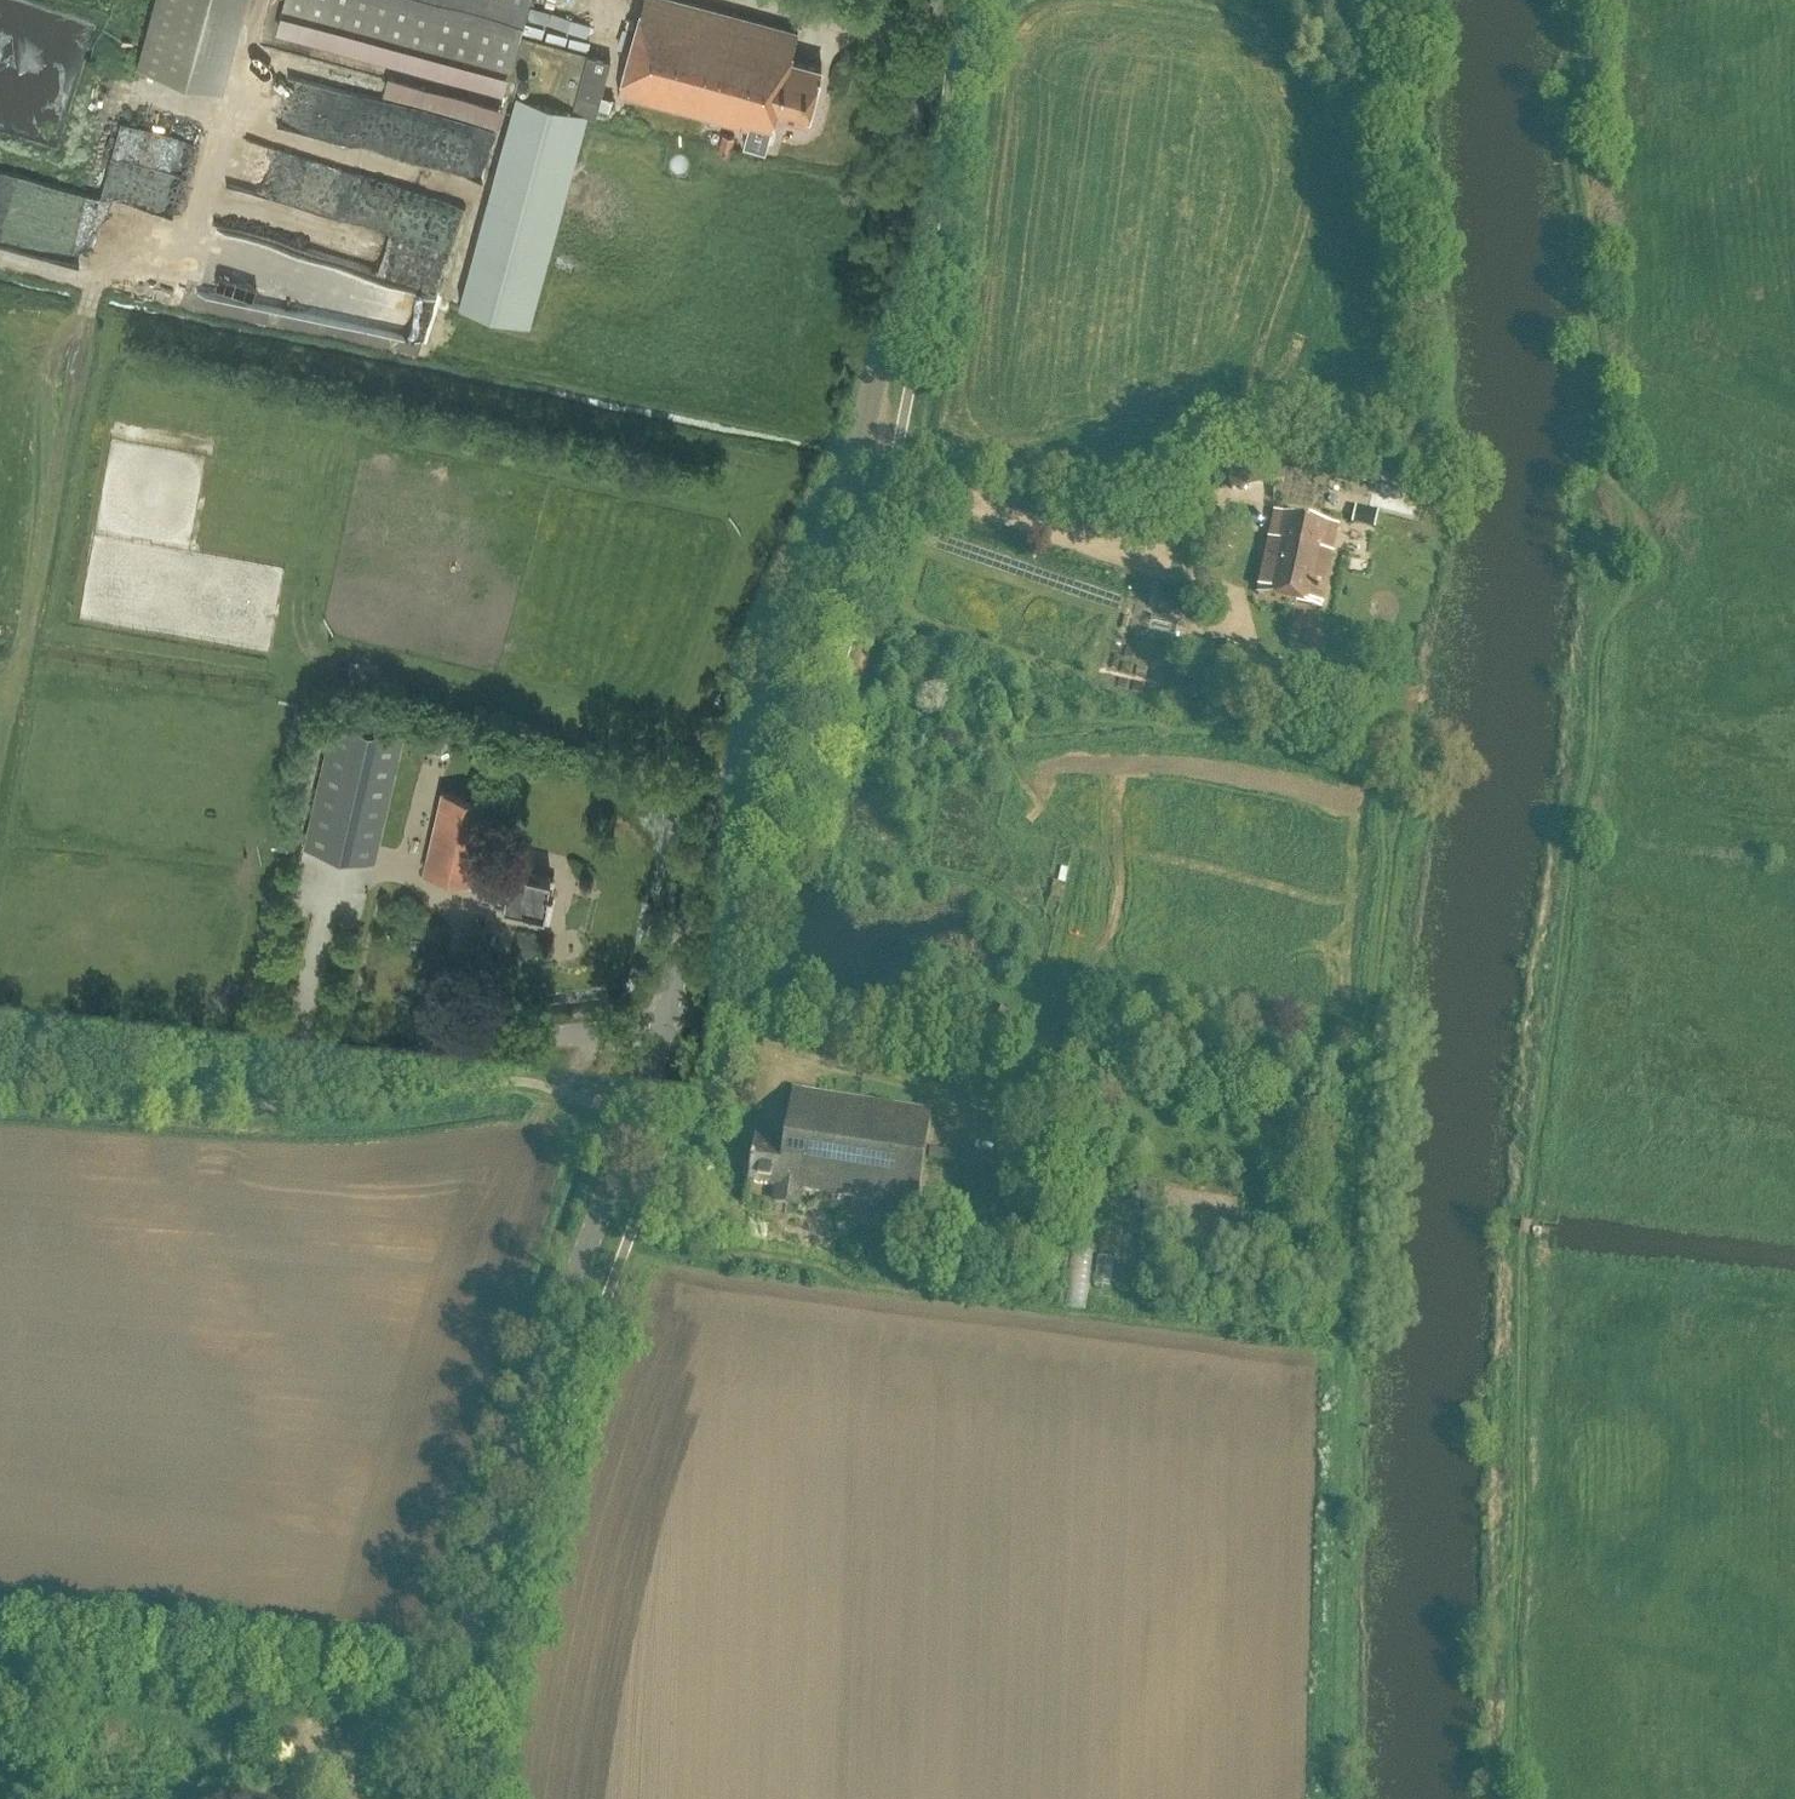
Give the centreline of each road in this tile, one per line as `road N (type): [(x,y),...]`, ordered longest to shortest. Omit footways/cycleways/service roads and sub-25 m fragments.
road 1 (tertiary): [(662,1044),(702,864),(860,452),(927,0)]
road 2 (tertiary): [(442,1798),(466,1651),(510,1472),(662,1044)]
road 3 (tertiary): [(662,1044),(603,1032),(300,1069),(0,1051)]

